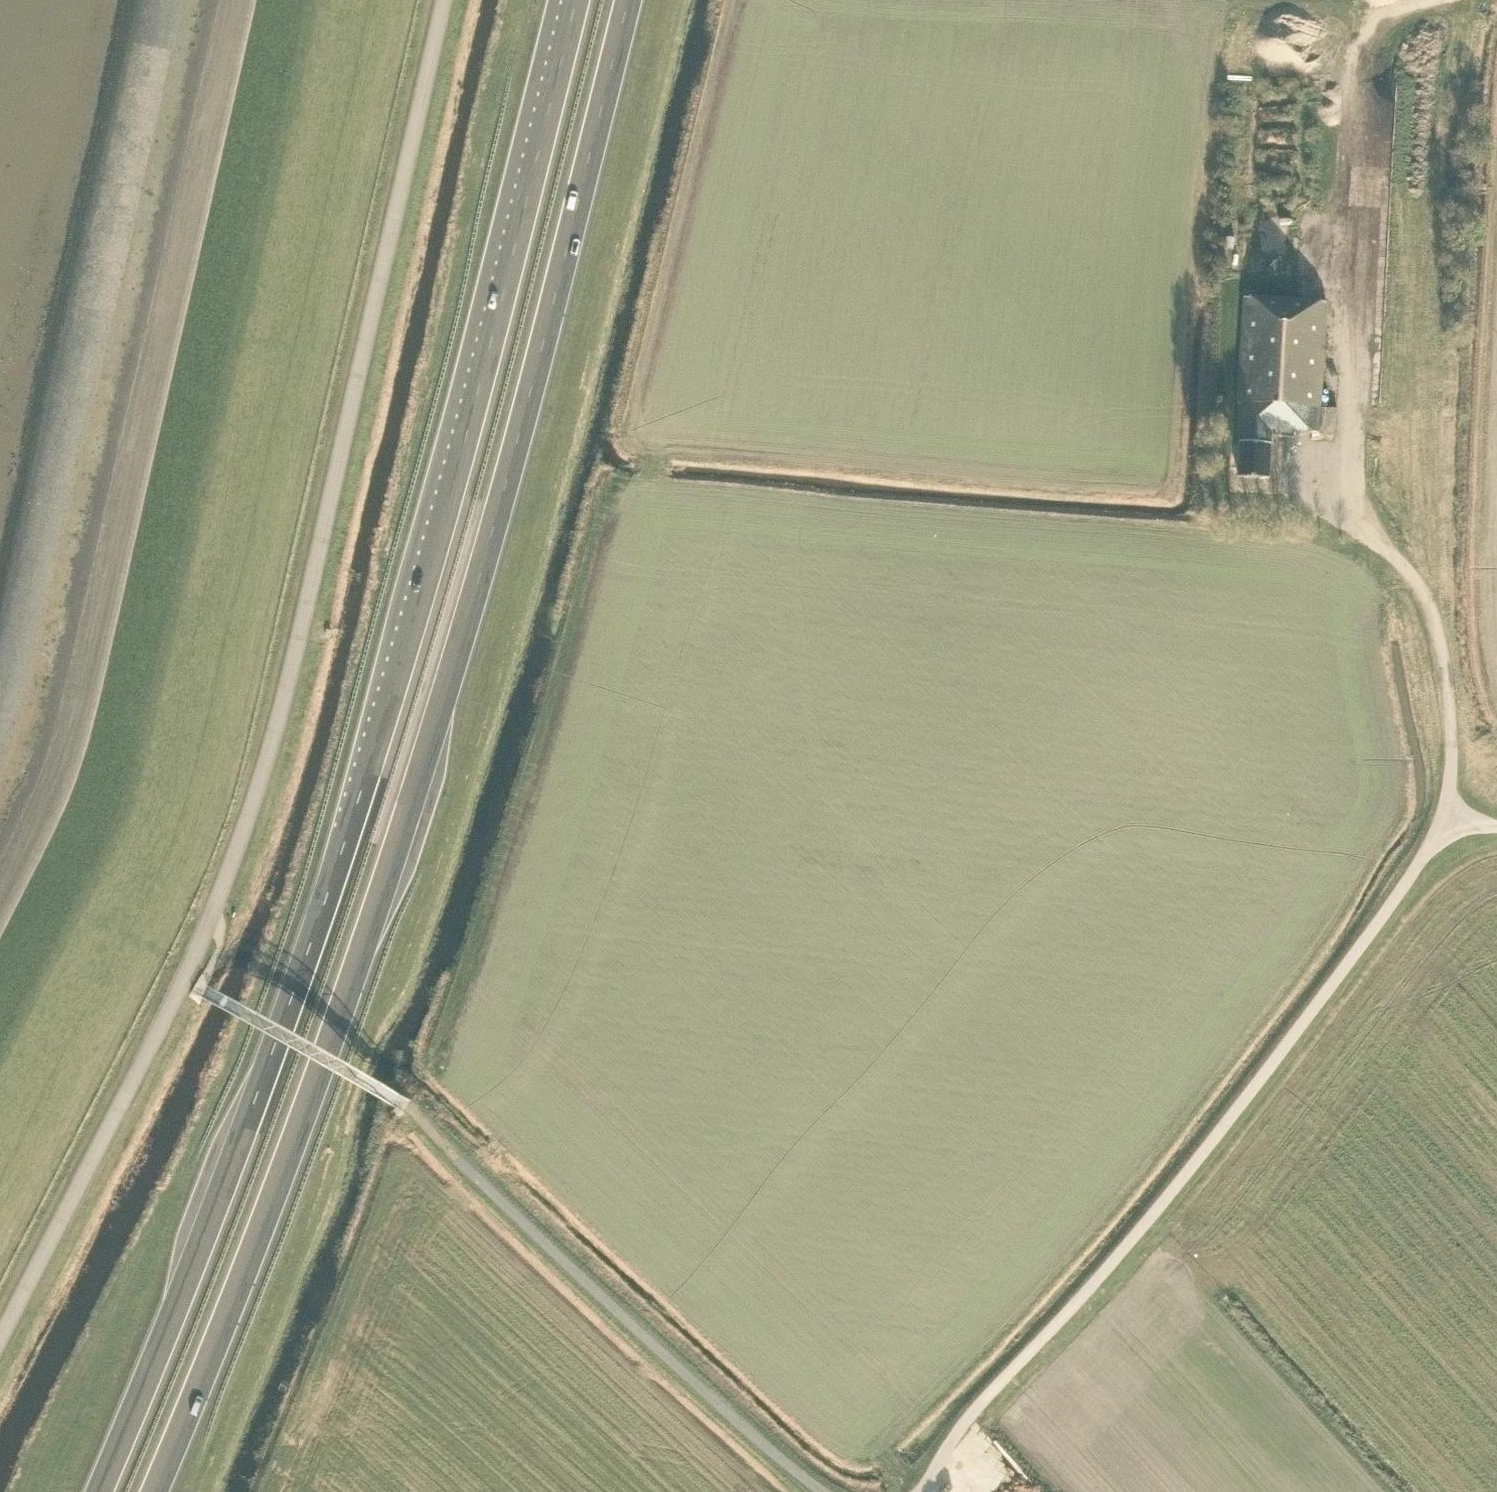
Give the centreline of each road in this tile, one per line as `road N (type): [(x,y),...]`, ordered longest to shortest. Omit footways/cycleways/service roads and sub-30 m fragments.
road 1 (trunk): [(576,0),(434,547),(348,827),(100,1491)]
road 2 (trunk): [(157,1491),(310,1110),(448,701),(628,0)]
road 3 (unclassified): [(0,1342),(177,996),(255,800),(443,0)]
road 4 (unclassified): [(923,1491),(984,1398),(1126,1259),(1422,873),(1444,816)]
road 5 (unclassified): [(820,1491),(642,1335),(410,1107)]
road 6 (track): [(1440,0),(1394,13),(1363,44),(1352,79),(1346,189)]

